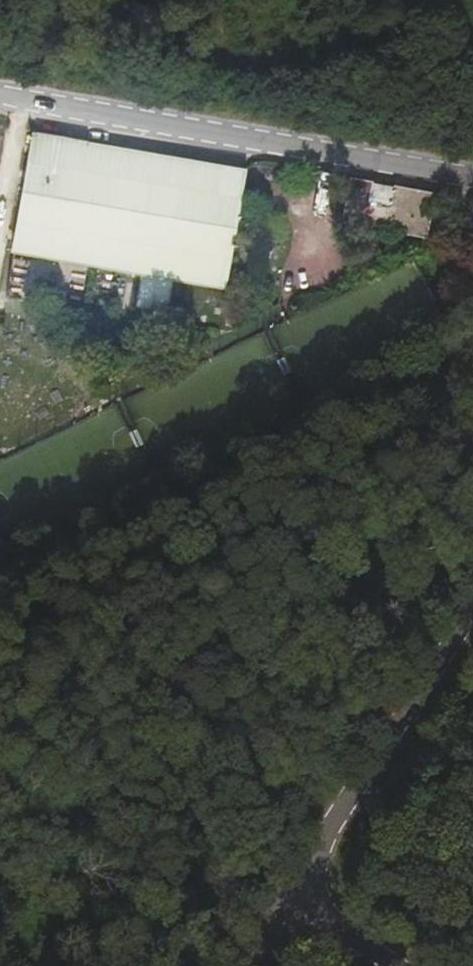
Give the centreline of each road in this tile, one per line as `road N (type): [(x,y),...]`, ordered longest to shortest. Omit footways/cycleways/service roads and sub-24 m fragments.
road 1 (track): [(472,356),(0,593)]
road 2 (unclassified): [(472,590),(283,893),(392,965)]
road 3 (unclassified): [(0,96),(472,178)]

